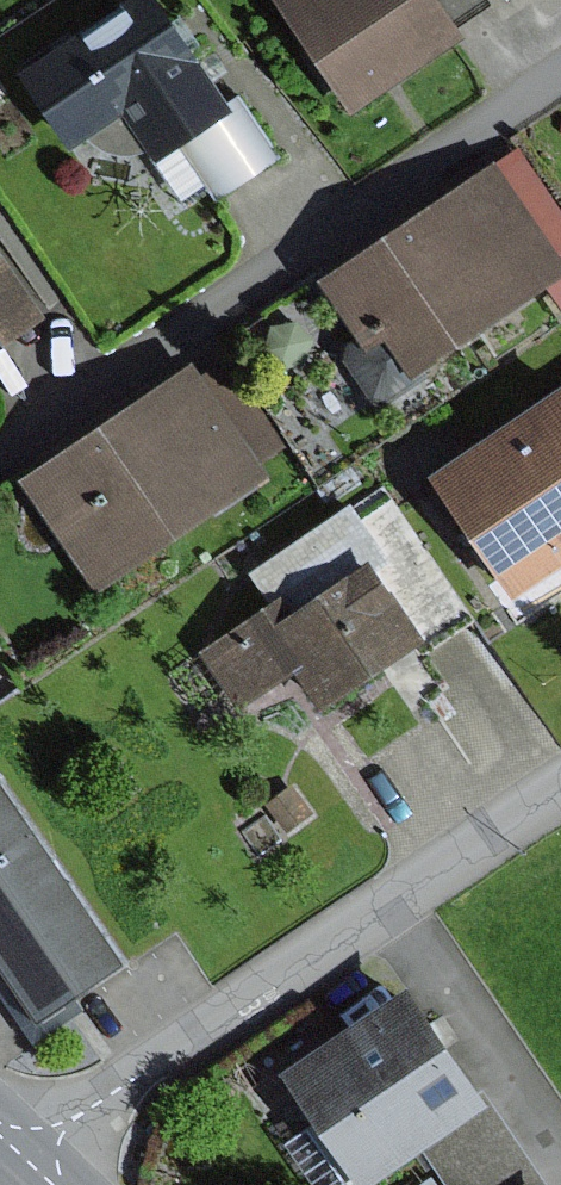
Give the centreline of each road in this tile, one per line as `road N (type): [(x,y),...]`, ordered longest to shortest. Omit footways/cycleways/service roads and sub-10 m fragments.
road 1 (residential): [(0,466),(560,87)]
road 2 (residential): [(560,789),(28,1150)]

